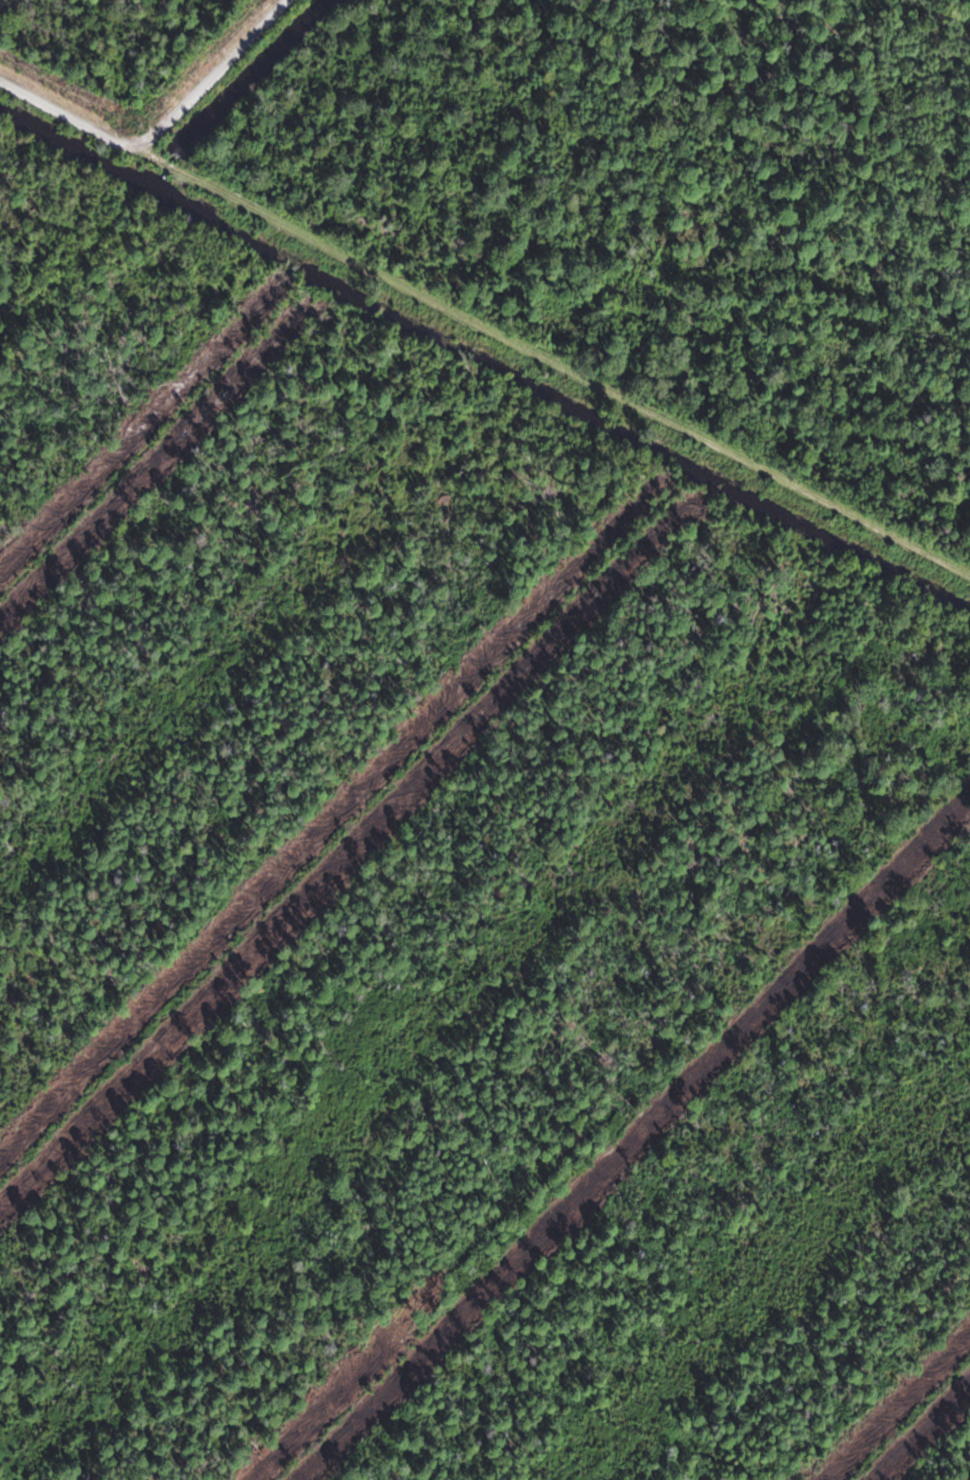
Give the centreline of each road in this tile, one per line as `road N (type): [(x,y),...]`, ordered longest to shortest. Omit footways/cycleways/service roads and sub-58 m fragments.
road 1 (residential): [(0,85),(133,155)]

